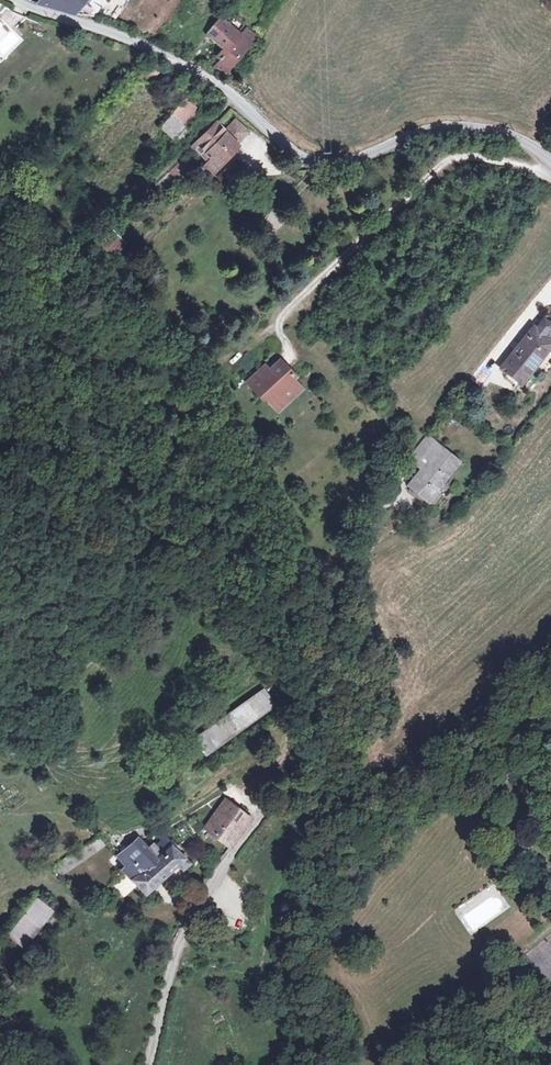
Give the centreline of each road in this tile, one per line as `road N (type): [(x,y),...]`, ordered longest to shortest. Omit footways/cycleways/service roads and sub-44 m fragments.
road 1 (residential): [(550,650),(426,761),(365,782),(321,779),(276,792),(192,912),(147,1064)]
road 2 (residential): [(11,0),(202,76),(317,163),(456,126),(505,132),(550,162)]
road 3 (residential): [(277,323),(448,163),(469,158),(550,175)]
road 4 (track): [(235,100),(67,249)]

